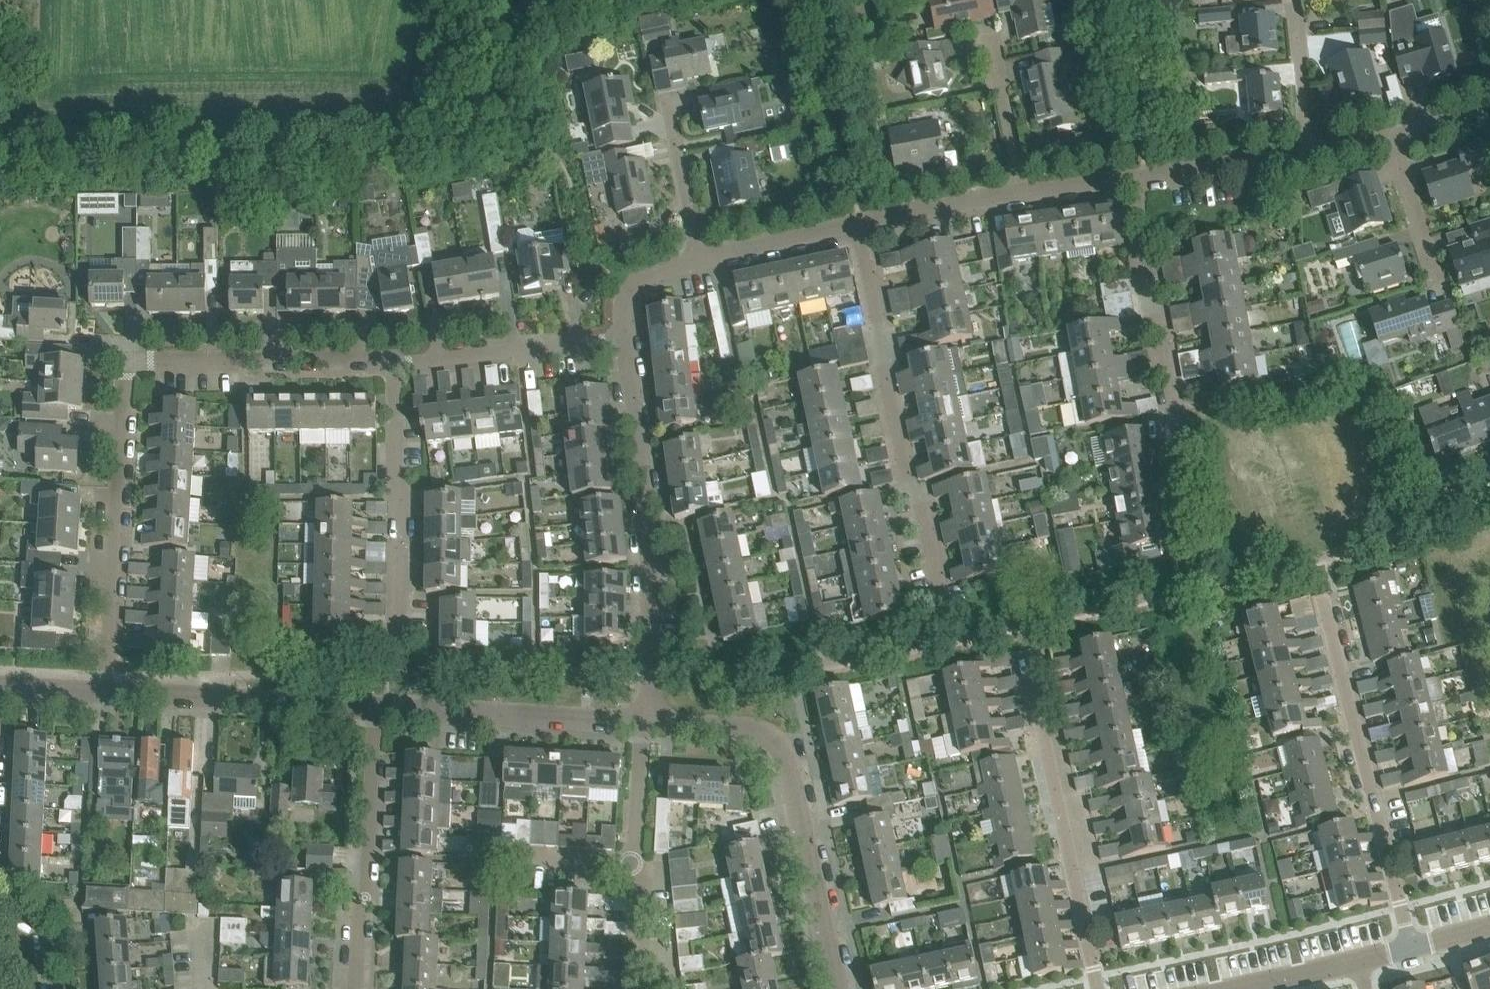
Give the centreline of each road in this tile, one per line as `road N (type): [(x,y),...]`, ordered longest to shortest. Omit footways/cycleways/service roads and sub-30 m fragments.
road 1 (residential): [(104,692),(128,368),(154,358),(393,363)]
road 2 (residential): [(943,608),(908,480),(857,222)]
road 3 (residential): [(844,988),(783,747),(743,729),(645,723)]
road 4 (residential): [(645,723),(650,547),(626,338)]
road 5 (residential): [(1186,542),(1133,176)]
road 6 (residential): [(1412,953),(1323,598)]
road 7 (residential): [(1099,988),(1026,652)]
road 8 (residential): [(1309,151),(1392,136),(1465,347)]
road 9 (residential): [(398,648),(404,497),(394,475),(393,363)]
road 10 (residential): [(360,988),(375,708)]
road 11 (residential): [(375,708),(104,692)]
road 12 (residential): [(645,723),(375,708)]
road 13 (residential): [(393,363),(626,338)]
road 14 (residential): [(1133,176),(1309,151)]
road 15 (residential): [(857,222),(1021,191)]
road 16 (residential): [(1021,191),(988,29)]
road 17 (residential): [(699,259),(666,98)]
road 18 (residential): [(699,259),(857,222)]
road 19 (residential): [(1309,151),(1295,8)]
road 20 (residential): [(634,862),(645,723)]
road 21 (residential): [(638,988),(642,883),(634,862)]
road 22 (residential): [(509,856),(634,862)]
road 23 (residential): [(626,338),(629,292),(645,278),(699,259)]

